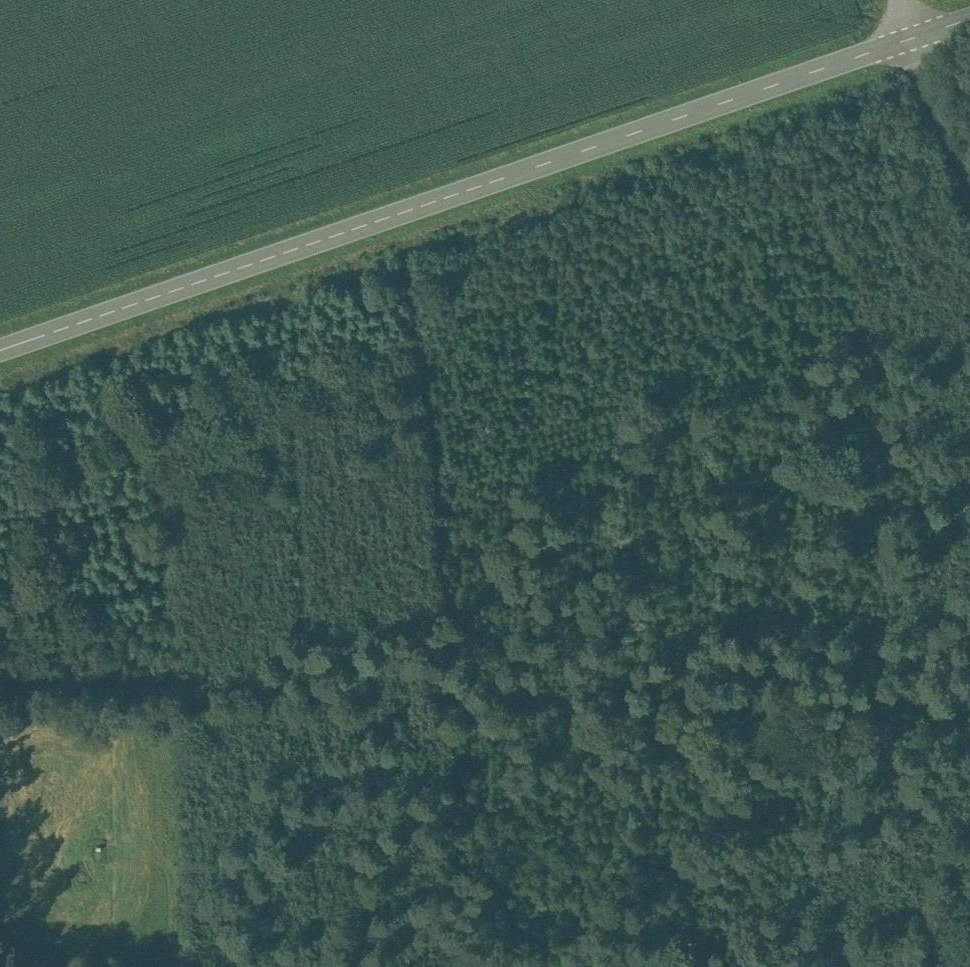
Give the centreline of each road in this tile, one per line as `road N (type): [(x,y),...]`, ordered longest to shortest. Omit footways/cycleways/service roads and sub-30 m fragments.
road 1 (tertiary): [(0,349),(913,36)]
road 2 (unclassified): [(969,198),(913,36)]

